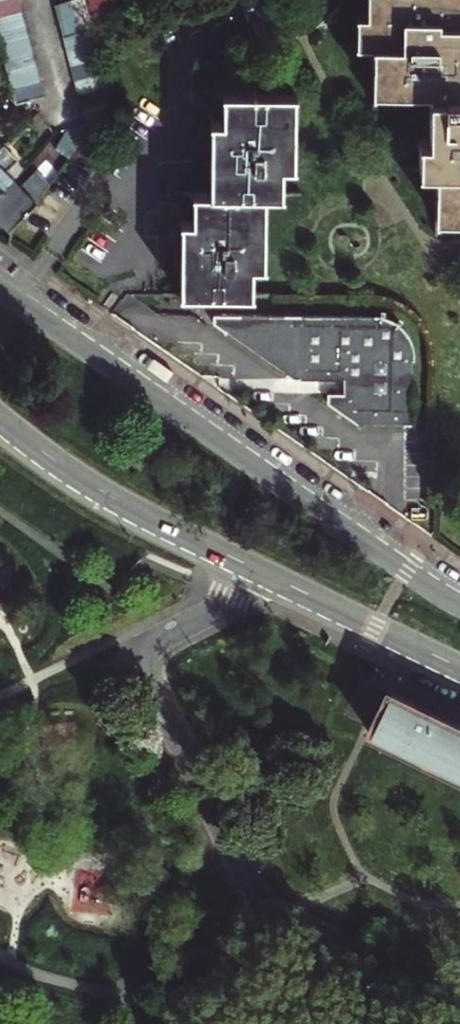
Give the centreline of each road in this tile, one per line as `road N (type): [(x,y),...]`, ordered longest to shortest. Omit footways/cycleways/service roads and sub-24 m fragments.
road 1 (residential): [(459,1017),(273,922),(227,863),(139,667),(150,649),(242,601),(255,569)]
road 2 (primary): [(459,602),(0,290)]
road 3 (primary): [(0,418),(91,486),(255,569)]
road 4 (primary): [(255,569),(459,669)]

